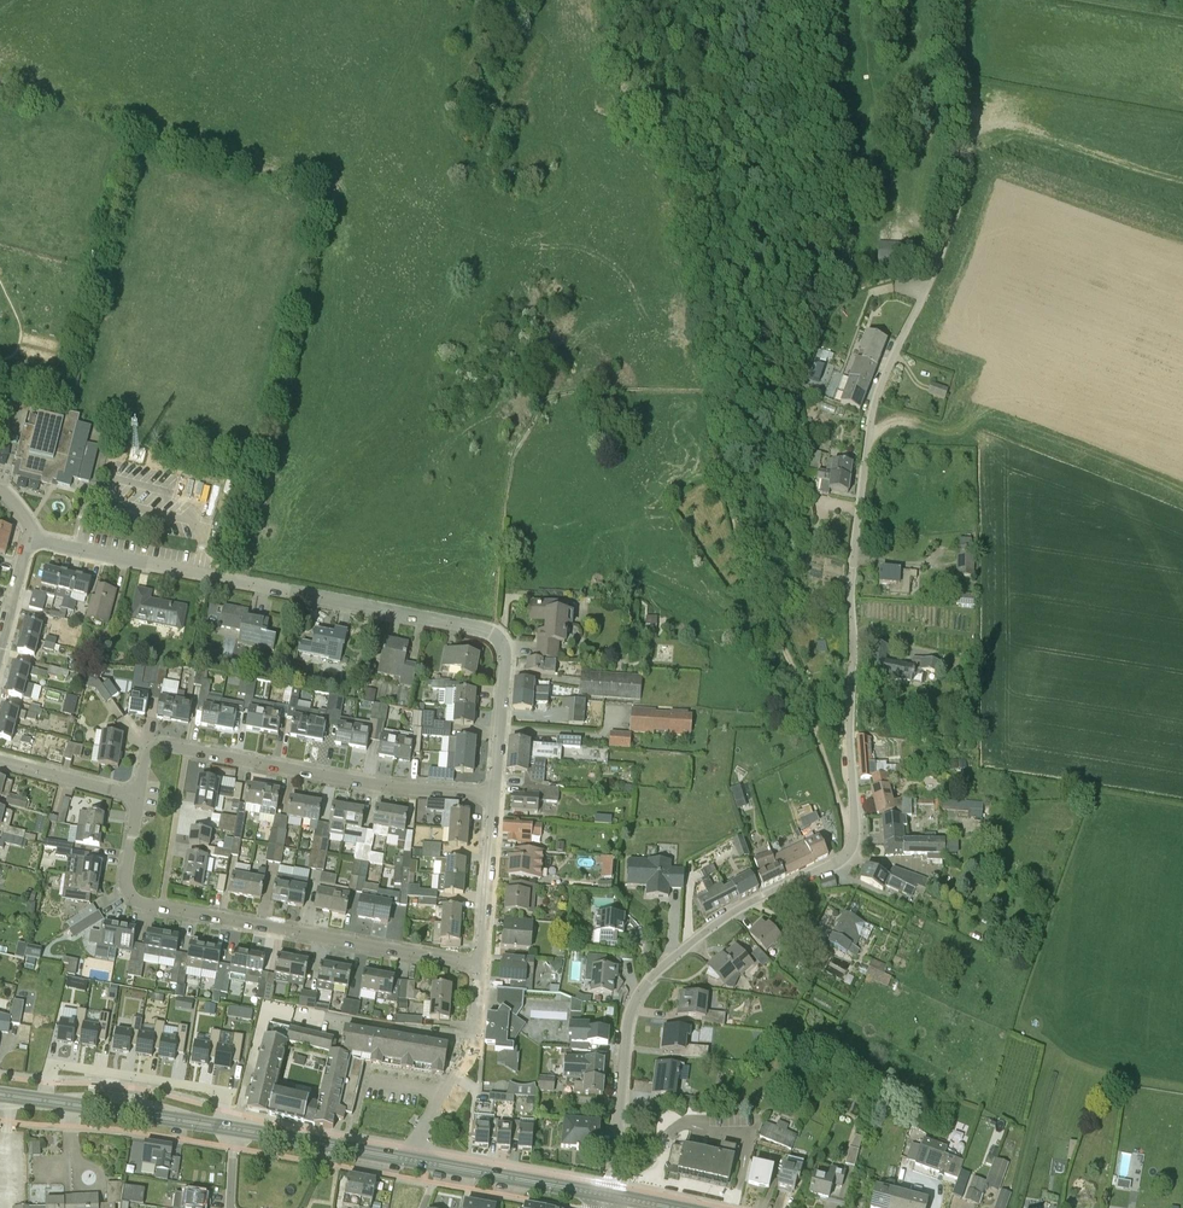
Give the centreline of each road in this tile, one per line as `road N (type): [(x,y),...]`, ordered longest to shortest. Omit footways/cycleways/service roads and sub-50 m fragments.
road 1 (residential): [(616,1197),(625,1043),(638,992),(722,919),(832,865),(852,846),(850,597),(869,430),(933,273)]
road 2 (residential): [(494,795),(504,661),(491,636),(30,540)]
road 3 (track): [(854,837),(744,560),(716,391)]
road 4 (residential): [(477,959),(136,902),(124,891),(124,875),(140,800)]
road 5 (residential): [(140,800),(157,744),(494,795)]
road 6 (track): [(604,0),(623,85),(681,187),(698,287)]
road 7 (secondary): [(234,1130),(0,1095)]
road 8 (secondary): [(616,1197),(425,1162)]
road 9 (secondary): [(425,1162),(234,1130)]
road 10 (residential): [(477,959),(494,795)]
road 11 (track): [(965,124),(964,187),(933,273)]
road 12 (residential): [(140,800),(0,756)]
road 13 (residential): [(425,1162),(432,1117),(471,1044)]
road 14 (residential): [(0,663),(30,540)]
road 15 (track): [(954,0),(965,124)]

